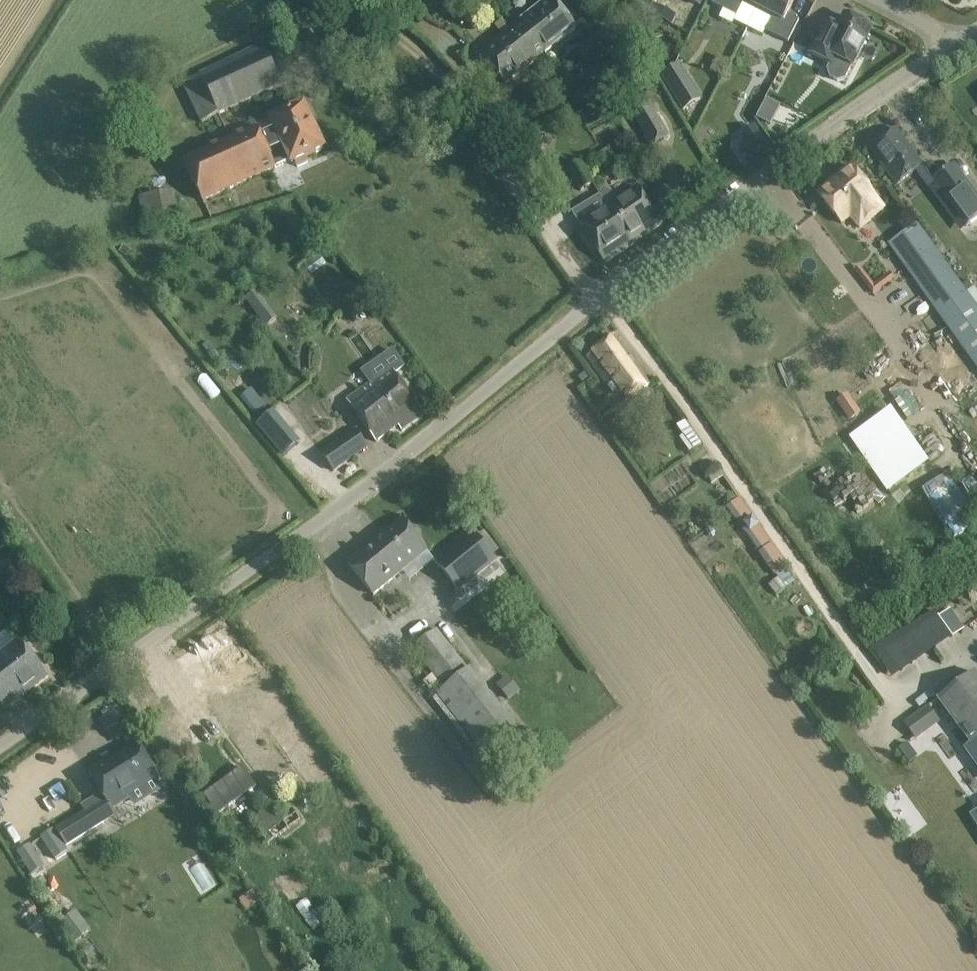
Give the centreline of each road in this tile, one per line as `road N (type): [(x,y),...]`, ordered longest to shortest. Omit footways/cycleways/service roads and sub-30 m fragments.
road 1 (residential): [(0,743),(257,564),(716,207),(950,46)]

